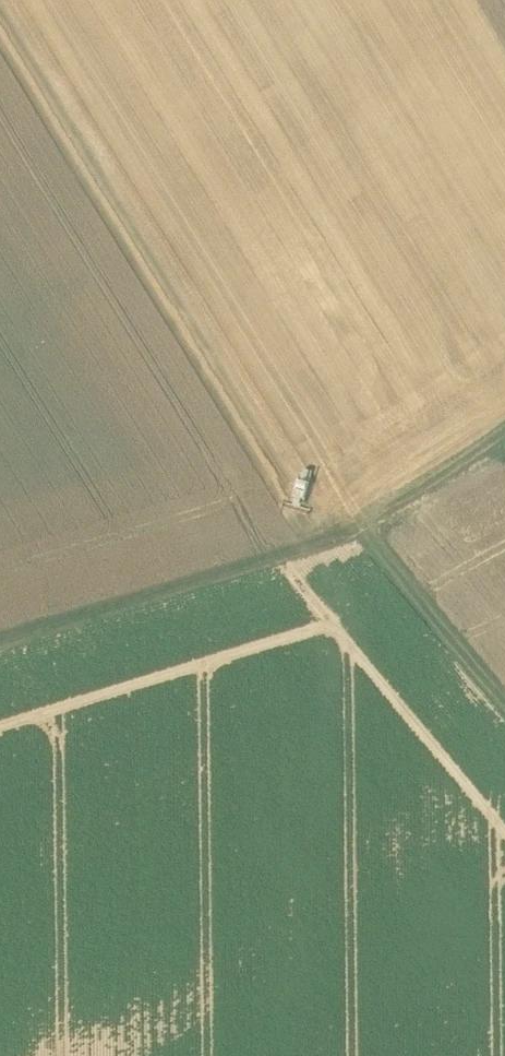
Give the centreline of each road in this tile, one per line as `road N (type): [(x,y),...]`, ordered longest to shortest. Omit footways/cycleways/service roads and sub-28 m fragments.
road 1 (track): [(0,643),(359,531),(504,431)]
road 2 (track): [(359,531),(504,707)]

